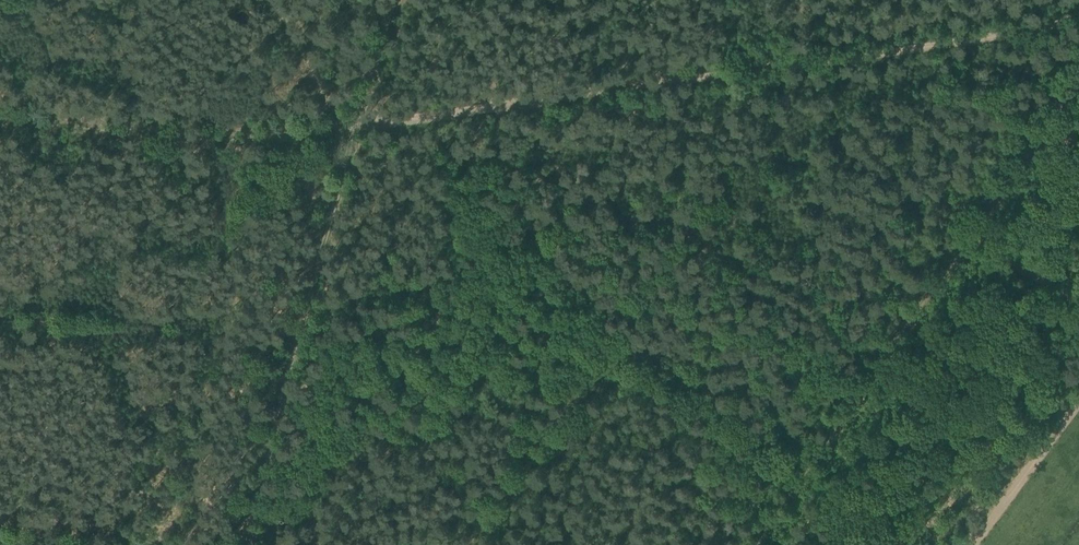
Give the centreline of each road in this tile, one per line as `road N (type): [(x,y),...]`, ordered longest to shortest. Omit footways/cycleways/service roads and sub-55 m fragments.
road 1 (track): [(361,122),(378,126),(1078,17)]
road 2 (track): [(244,544),(284,357),(361,122)]
road 3 (track): [(0,116),(241,138),(361,122)]
road 4 (track): [(1078,388),(962,544)]
road 5 (track): [(1078,68),(969,228)]
road 6 (track): [(969,228),(1078,319)]
road 7 (track): [(361,122),(383,0)]

